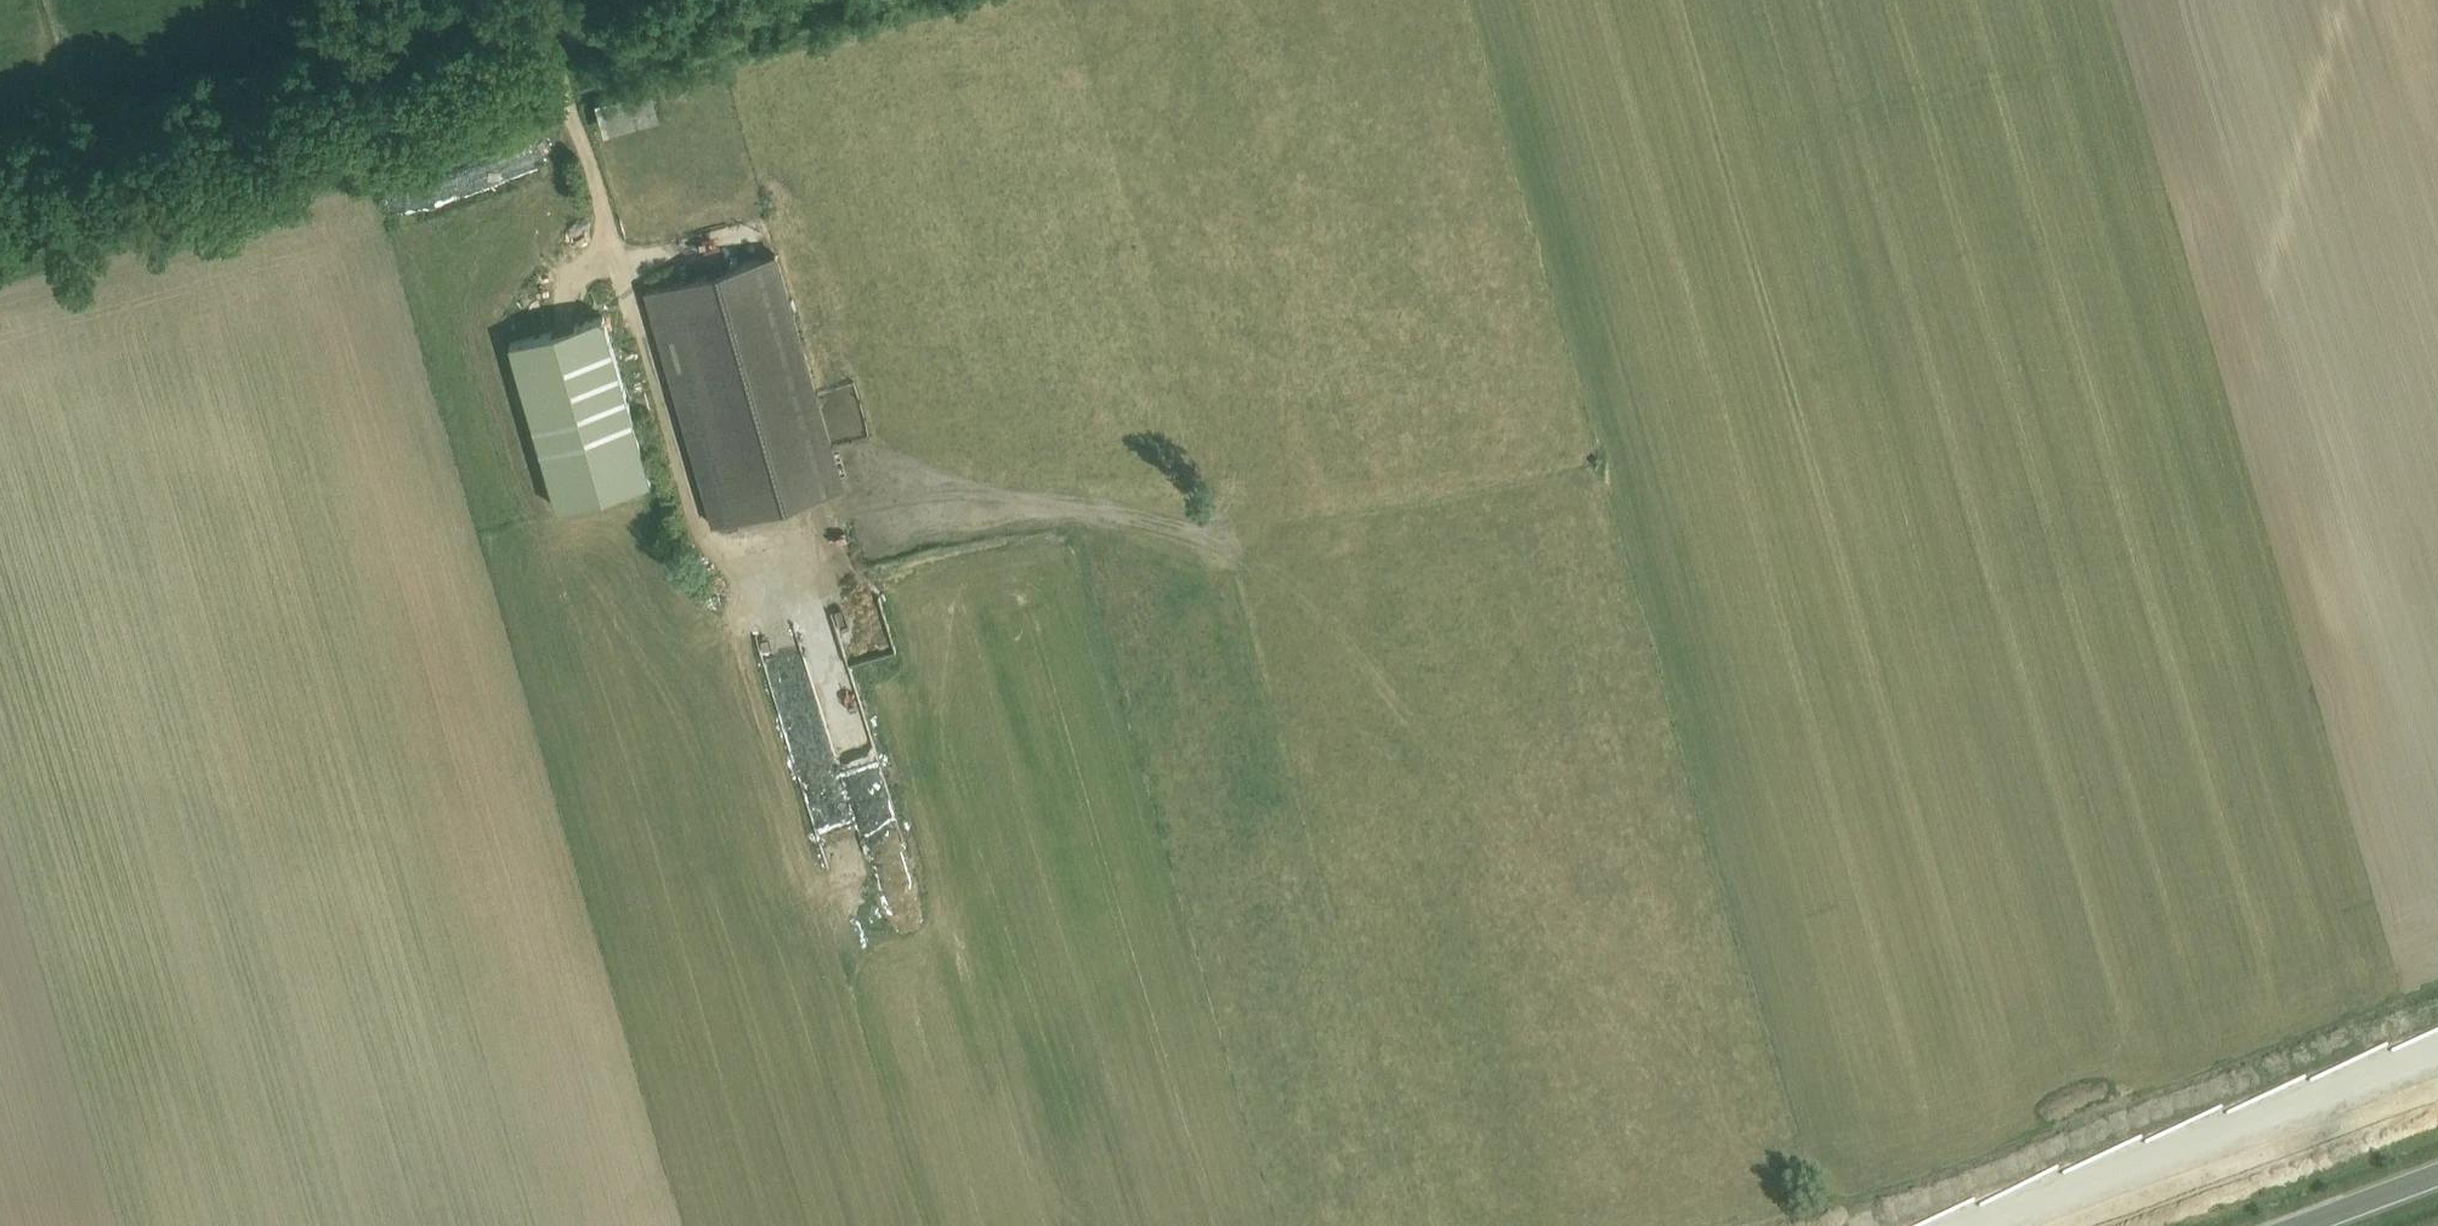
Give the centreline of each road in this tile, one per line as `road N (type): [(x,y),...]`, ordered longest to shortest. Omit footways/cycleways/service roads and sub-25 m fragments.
road 1 (track): [(0,237),(563,84)]
road 2 (track): [(876,0),(563,84)]
road 3 (tertiary): [(2299,1225),(2437,1175)]

